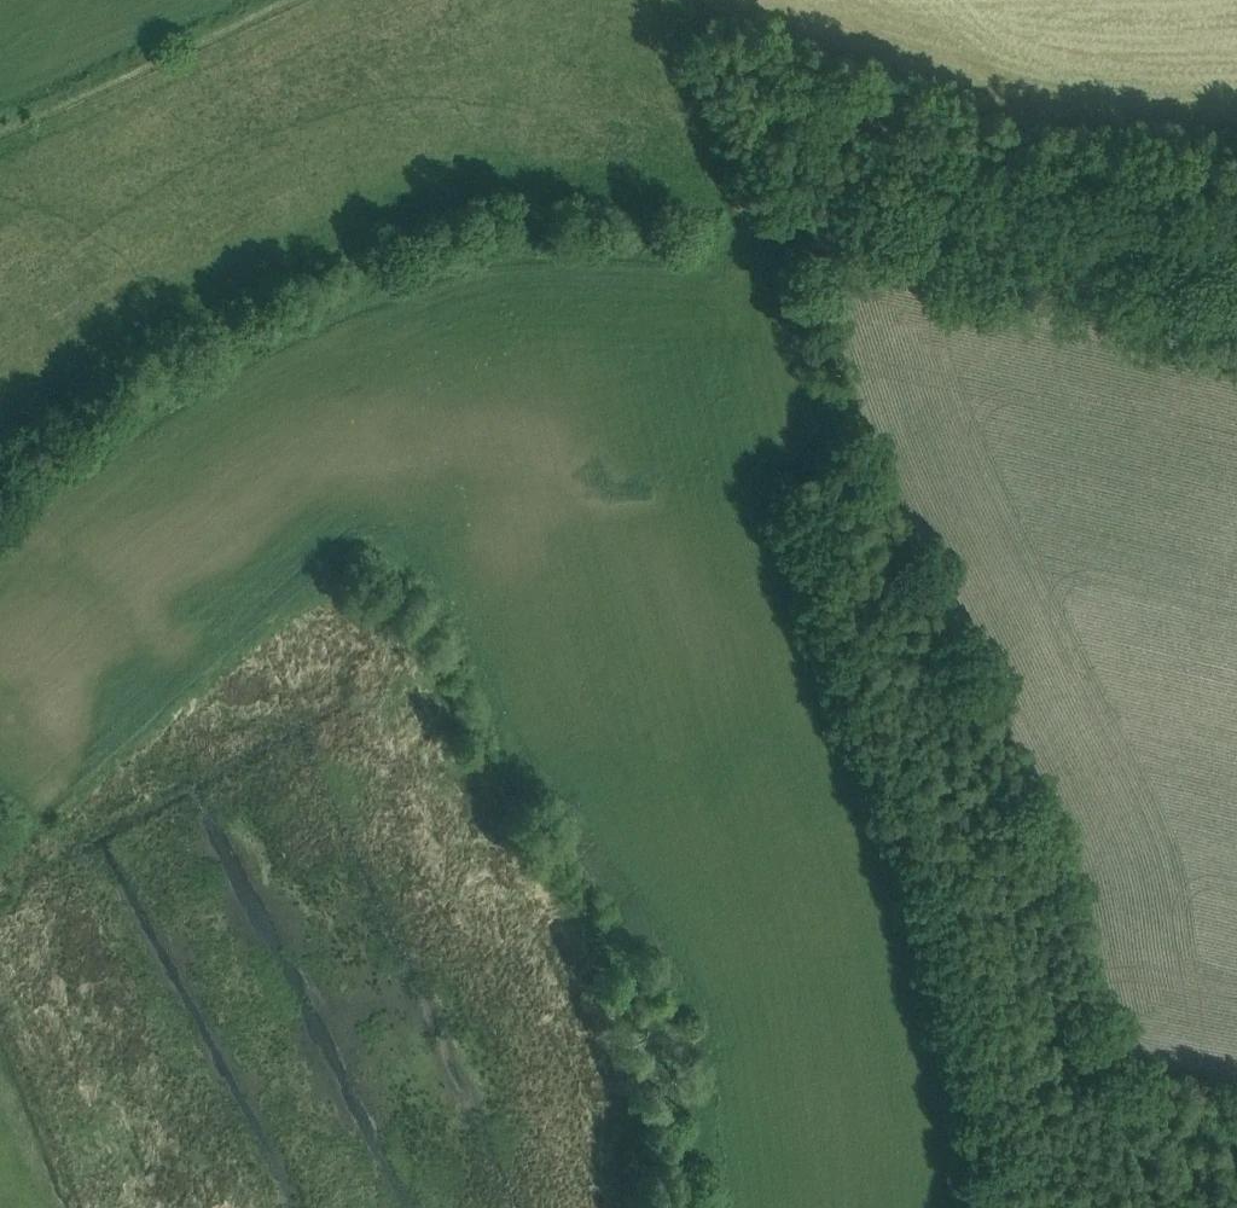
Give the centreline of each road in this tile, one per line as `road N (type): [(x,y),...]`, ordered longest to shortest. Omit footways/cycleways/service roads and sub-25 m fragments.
road 1 (track): [(1236,315),(825,223)]

